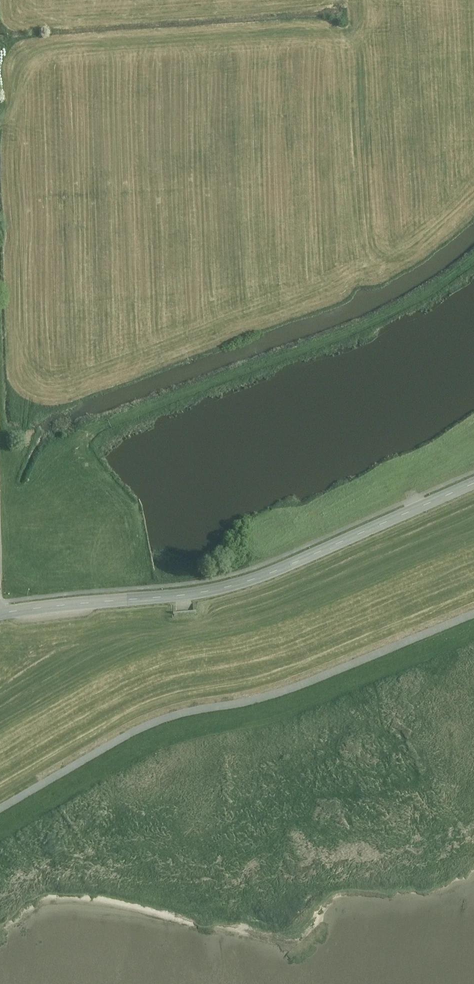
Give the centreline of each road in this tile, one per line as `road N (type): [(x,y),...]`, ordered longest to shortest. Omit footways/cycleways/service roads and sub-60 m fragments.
road 1 (track): [(473,614),(298,686),(166,718),(0,808)]
road 2 (residential): [(0,612),(229,587),(473,484)]

